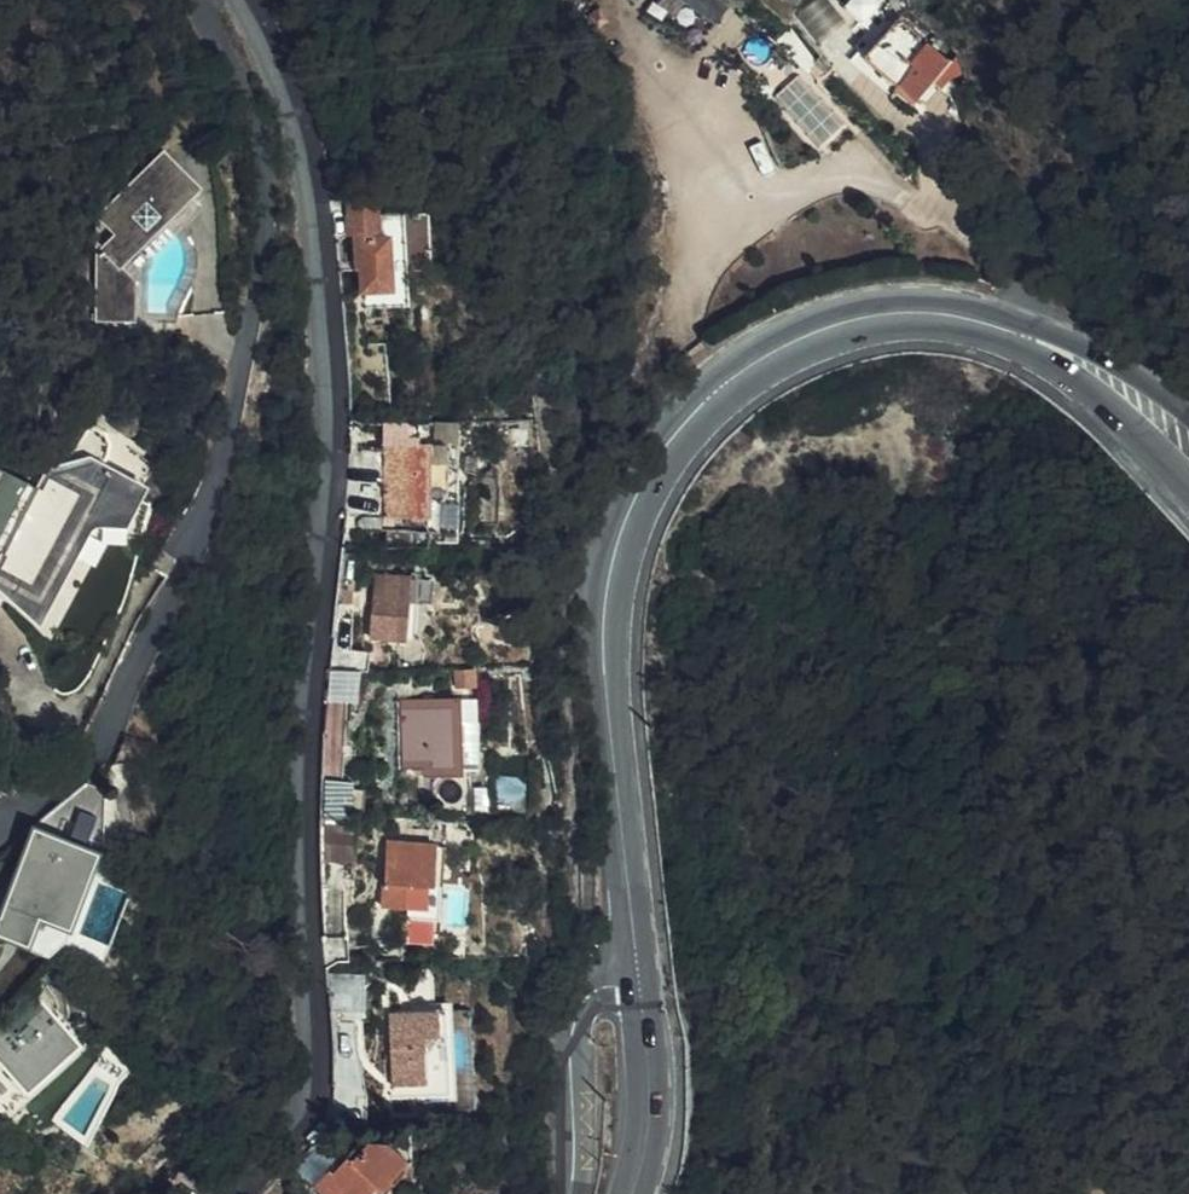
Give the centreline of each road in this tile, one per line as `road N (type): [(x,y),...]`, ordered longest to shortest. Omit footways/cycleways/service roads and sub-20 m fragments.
road 1 (tertiary): [(231,1193),(294,1118),(307,1071),(297,771),(329,389),(306,156),(260,36),(237,0)]
road 2 (primary): [(637,984),(602,649),(610,577),(631,502),(661,450),(710,392),(771,350),(840,321),(921,313),(986,324)]
road 3 (primary): [(986,324),(1051,364),(1188,490)]
road 4 (tertiary): [(637,984),(592,992),(576,1014),(570,1193)]
road 5 (primary): [(1188,413),(1110,356),(1069,337),(986,324)]
road 6 (primary): [(631,1193),(646,1143),(637,984)]

